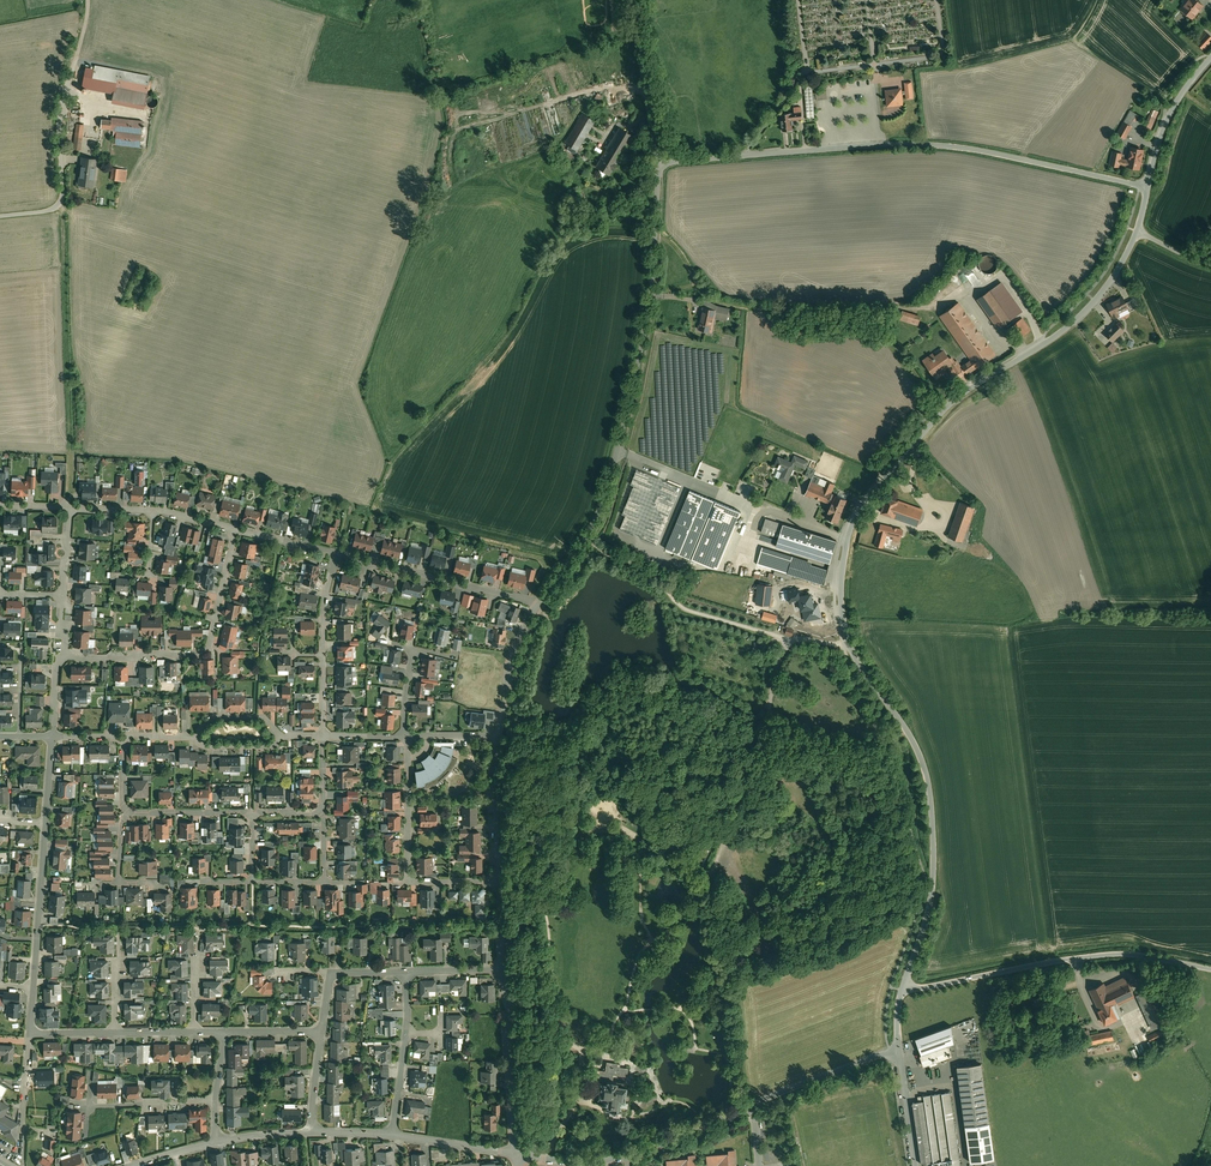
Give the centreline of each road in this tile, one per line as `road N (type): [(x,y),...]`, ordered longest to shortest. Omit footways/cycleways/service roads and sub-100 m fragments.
road 1 (unclassified): [(904,990),(930,912),(932,791),(908,731),(849,645),(841,610),(851,530),(875,488),(935,423),(1075,323),(1117,276),(1138,233)]
road 2 (unclassified): [(1148,188),(940,146),(660,162)]
road 3 (unclassified): [(660,162),(637,366),(593,520)]
road 4 (residential): [(904,990),(1115,954),(1210,968)]
road 5 (track): [(65,198),(69,508)]
road 6 (unclassified): [(0,218),(50,213),(65,198),(64,108),(90,0)]
road 7 (residential): [(235,529),(210,644),(195,653),(59,659)]
road 8 (residential): [(516,1156),(598,1164),(632,1157),(754,1105)]
road 9 (residential): [(408,736),(408,883),(498,881)]
road 10 (residential): [(336,555),(537,602)]
road 11 (residential): [(516,1156),(504,971)]
road 12 (residential): [(324,737),(323,617),(336,555)]
road 13 (unclassified): [(660,162),(636,0)]
road 14 (residential): [(34,986),(47,825)]
road 15 (residential): [(754,1105),(899,1051)]
road 16 (unclassified): [(1210,55),(1185,82),(1148,188)]
road 17 (residential): [(498,881),(499,736)]
road 18 (residential): [(499,736),(511,660),(537,602)]
road 19 (residential): [(124,813),(252,813)]
road 20 (residential): [(392,1136),(516,1156)]
road 21 (residential): [(90,1107),(215,1100)]

